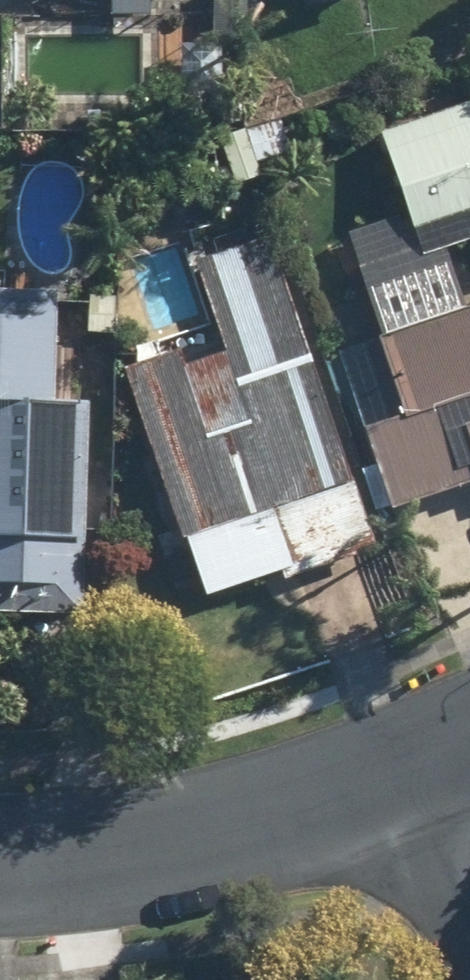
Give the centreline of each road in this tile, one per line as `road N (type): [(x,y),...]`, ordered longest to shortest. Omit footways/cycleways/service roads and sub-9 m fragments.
road 1 (residential): [(403,777),(260,828),(114,860),(0,871)]
road 2 (residential): [(469,932),(403,777)]

